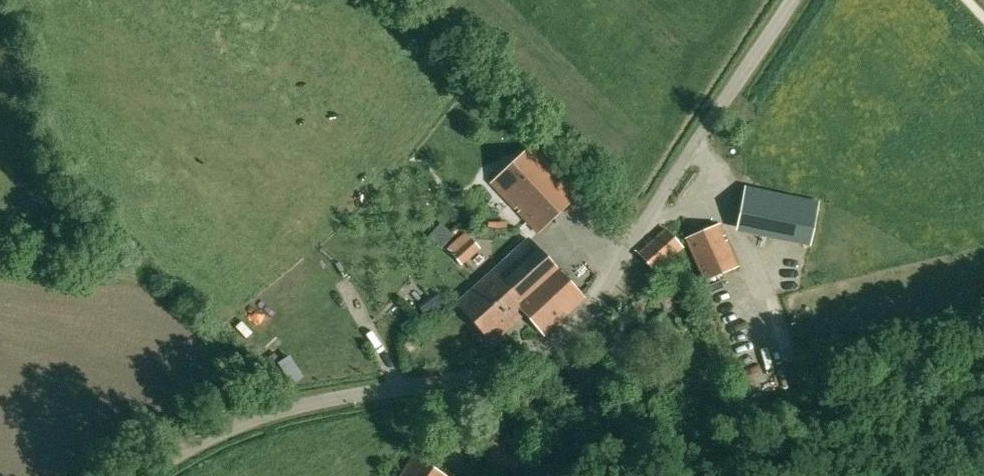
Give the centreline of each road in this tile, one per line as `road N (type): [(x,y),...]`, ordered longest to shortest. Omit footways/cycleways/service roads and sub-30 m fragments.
road 1 (unclassified): [(151,475),(241,427),(349,399),(460,383),(561,341),(611,288),(794,0)]

